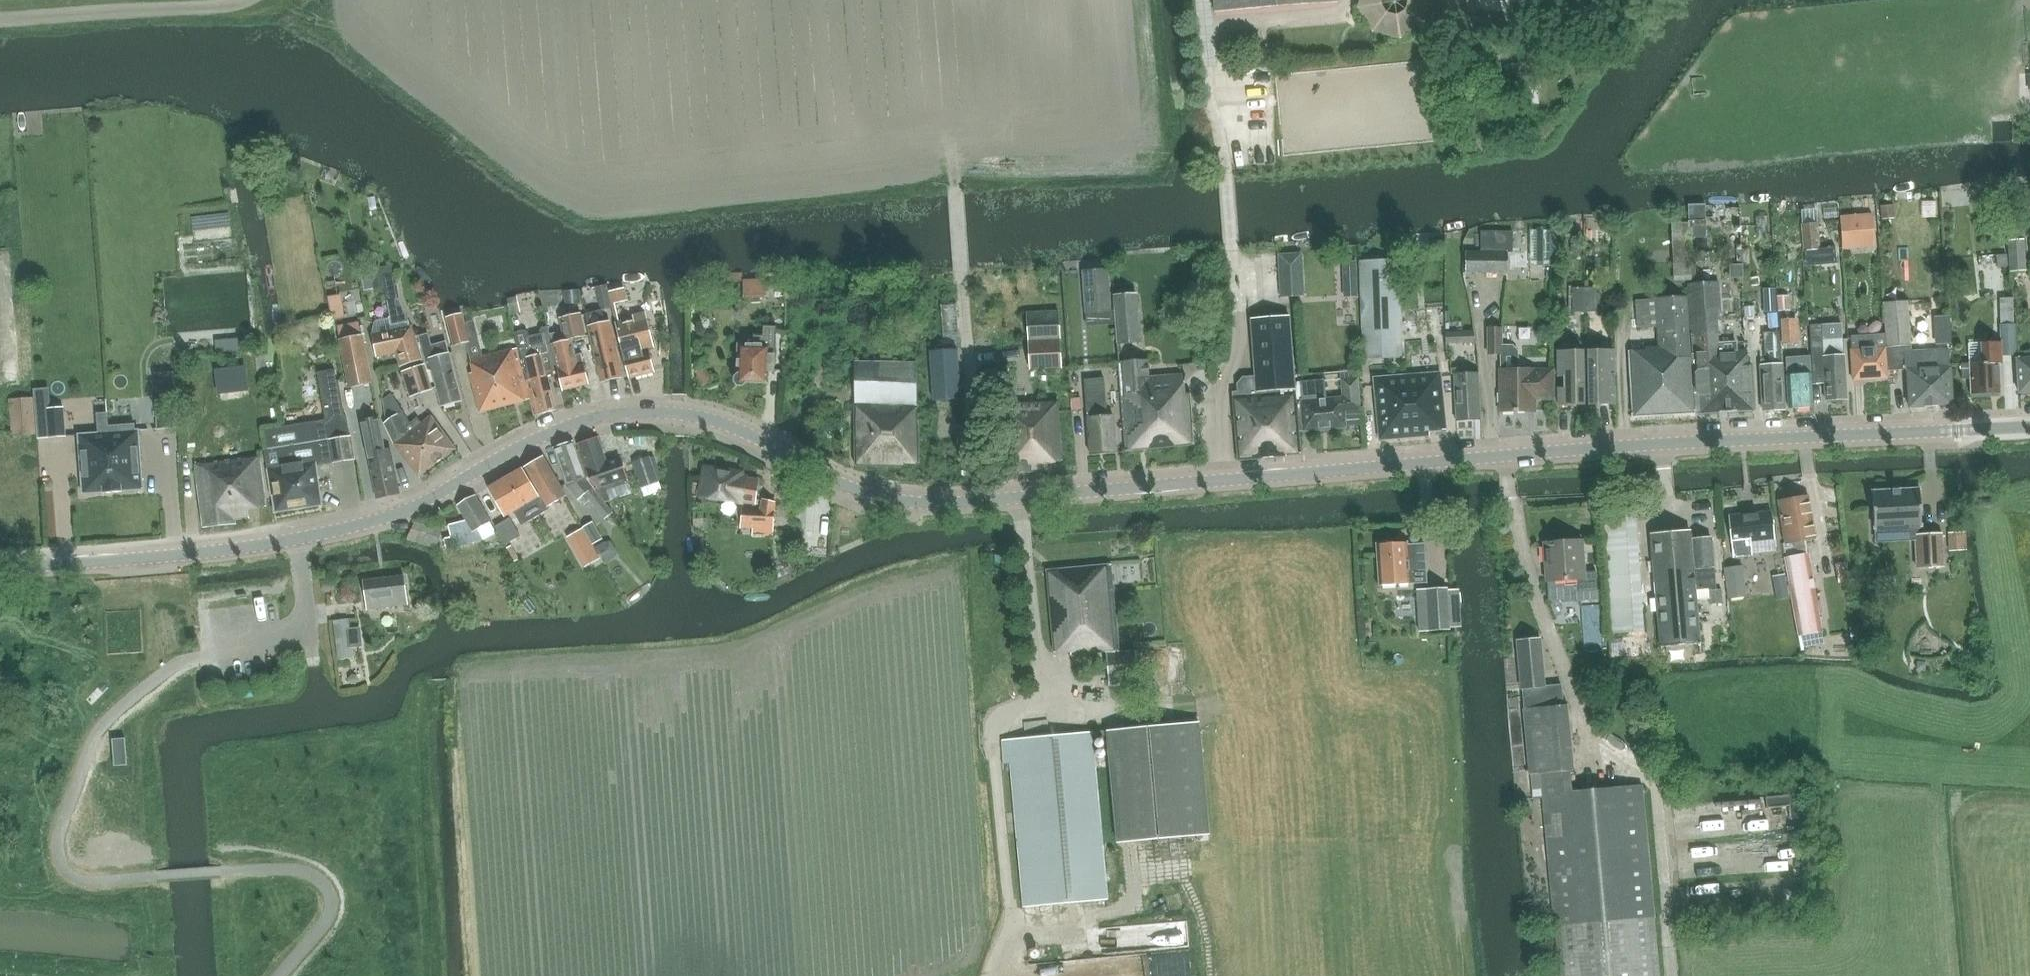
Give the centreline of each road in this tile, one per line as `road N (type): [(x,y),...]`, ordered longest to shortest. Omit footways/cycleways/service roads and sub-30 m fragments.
road 1 (tertiary): [(1960,434),(1589,449),(908,502),(850,489),(716,421),(656,411)]
road 2 (tertiary): [(0,570),(180,557),(333,533),(424,503),(568,424),(656,411)]
road 3 (track): [(1509,456),(1510,498),(1582,720),(1658,780),(1673,975)]
road 4 (track): [(956,185),(978,500)]
road 5 (track): [(241,0),(0,20)]

